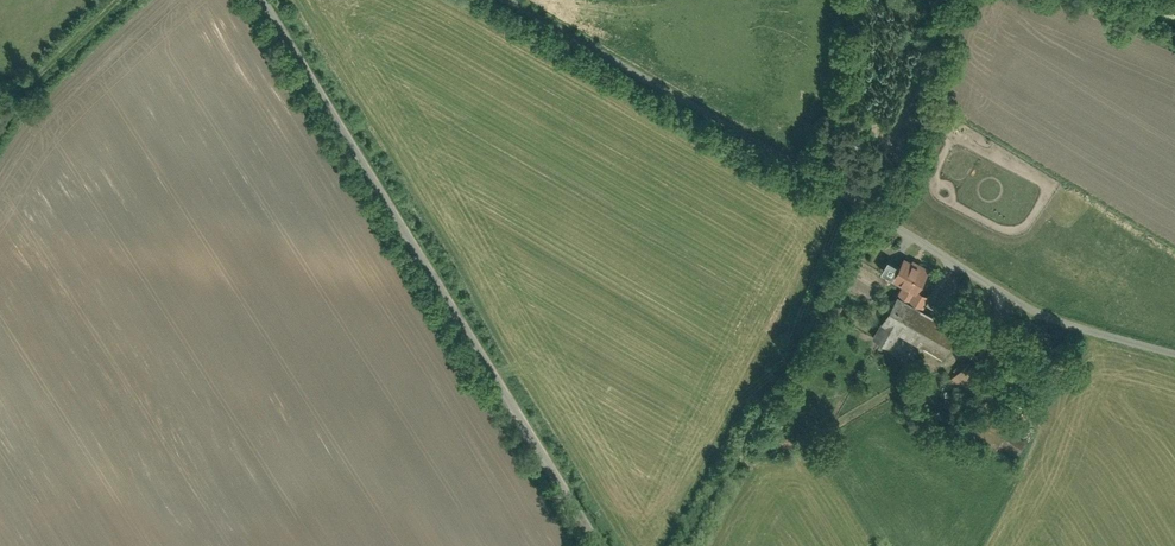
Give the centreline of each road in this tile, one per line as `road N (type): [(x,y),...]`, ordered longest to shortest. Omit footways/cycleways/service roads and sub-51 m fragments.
road 1 (unclassified): [(1174,355),(1001,306),(874,213),(508,0)]
road 2 (unclassified): [(604,545),(267,0)]
road 3 (track): [(689,545),(874,213),(978,0)]
road 4 (unclassified): [(0,166),(159,0)]

